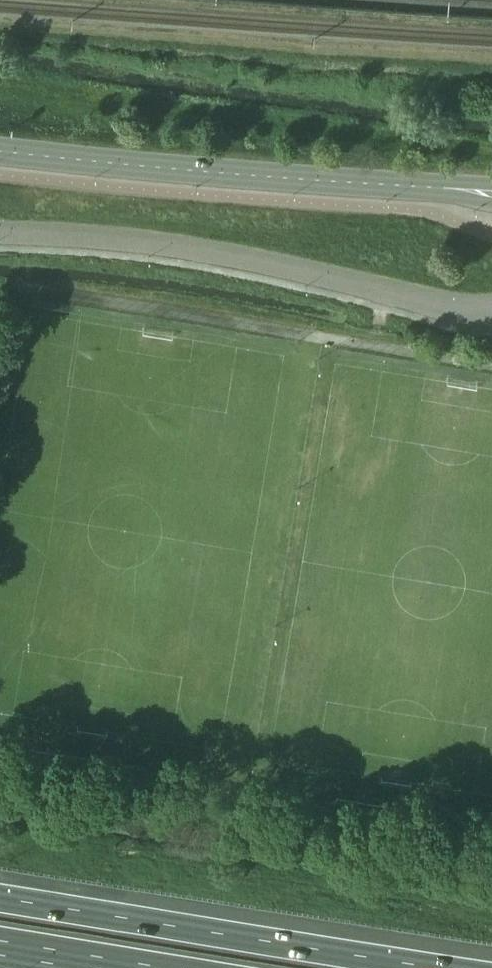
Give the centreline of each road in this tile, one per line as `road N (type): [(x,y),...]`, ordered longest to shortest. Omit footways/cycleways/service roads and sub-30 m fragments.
road 1 (unclassified): [(0,234),(124,241),(491,312)]
road 2 (secondary): [(491,193),(0,153)]
road 3 (motorway): [(438,967),(0,898)]
road 4 (motorway): [(0,947),(128,967)]

